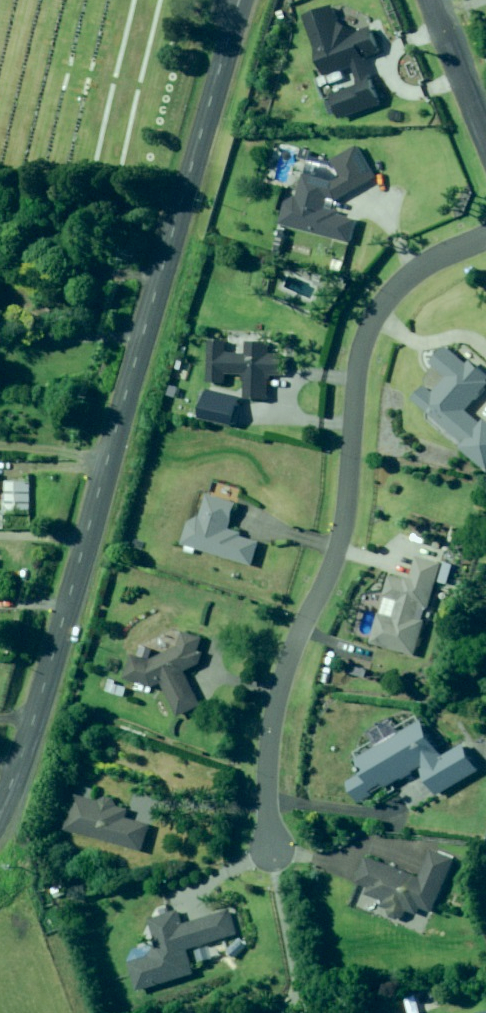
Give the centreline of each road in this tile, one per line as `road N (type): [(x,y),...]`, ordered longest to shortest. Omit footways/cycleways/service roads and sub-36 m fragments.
road 1 (unclassified): [(0,811),(243,0)]
road 2 (residential): [(274,856),(272,721),(284,660),(341,535),(363,339),(413,272),(485,237)]
road 3 (unclassified): [(485,145),(429,0)]

